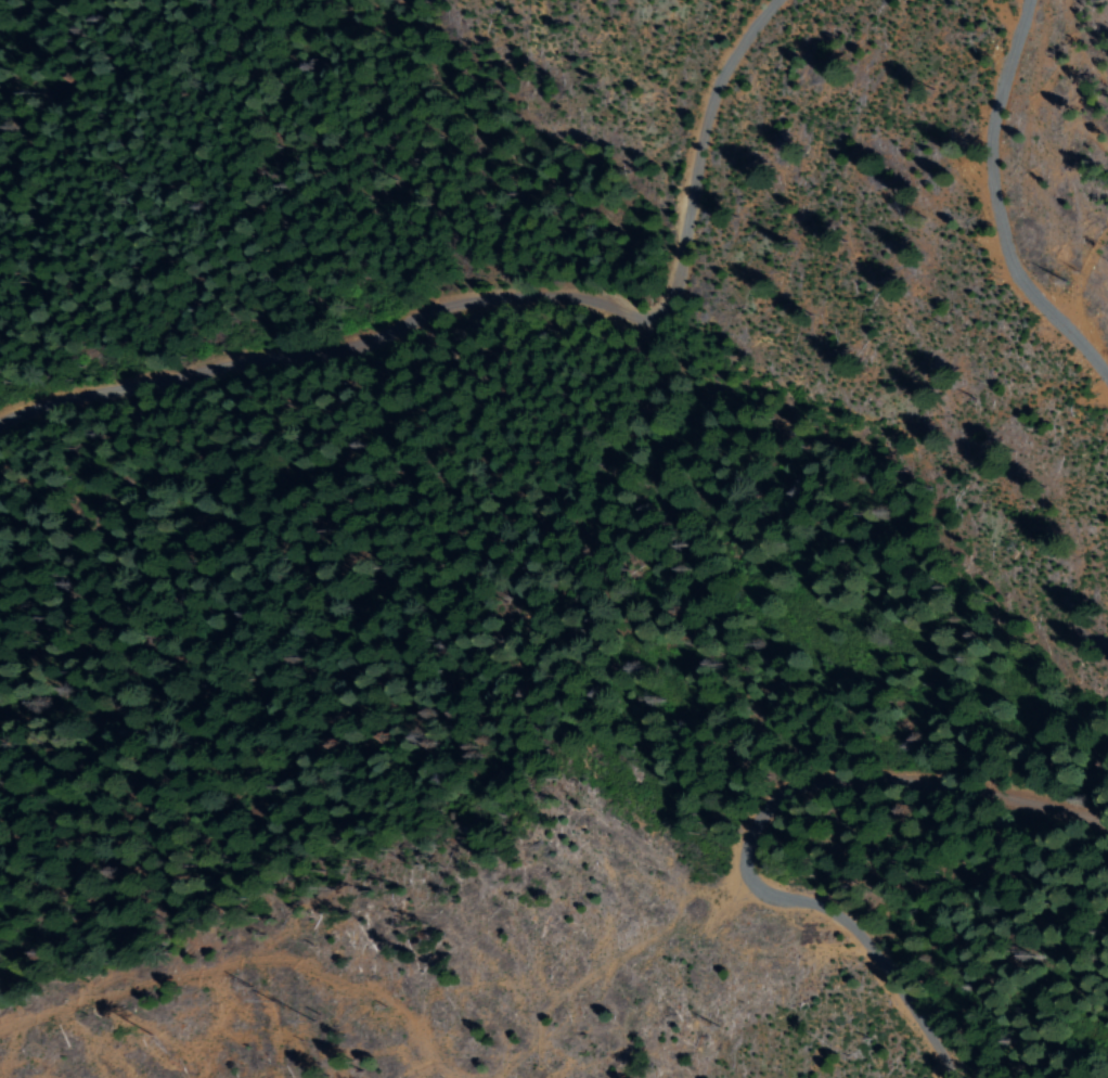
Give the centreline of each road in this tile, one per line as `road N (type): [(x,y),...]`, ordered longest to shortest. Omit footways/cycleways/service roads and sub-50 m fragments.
road 1 (track): [(0,413),(208,364),(324,348),(451,303),(630,291),(656,265),(699,181),(736,0)]

